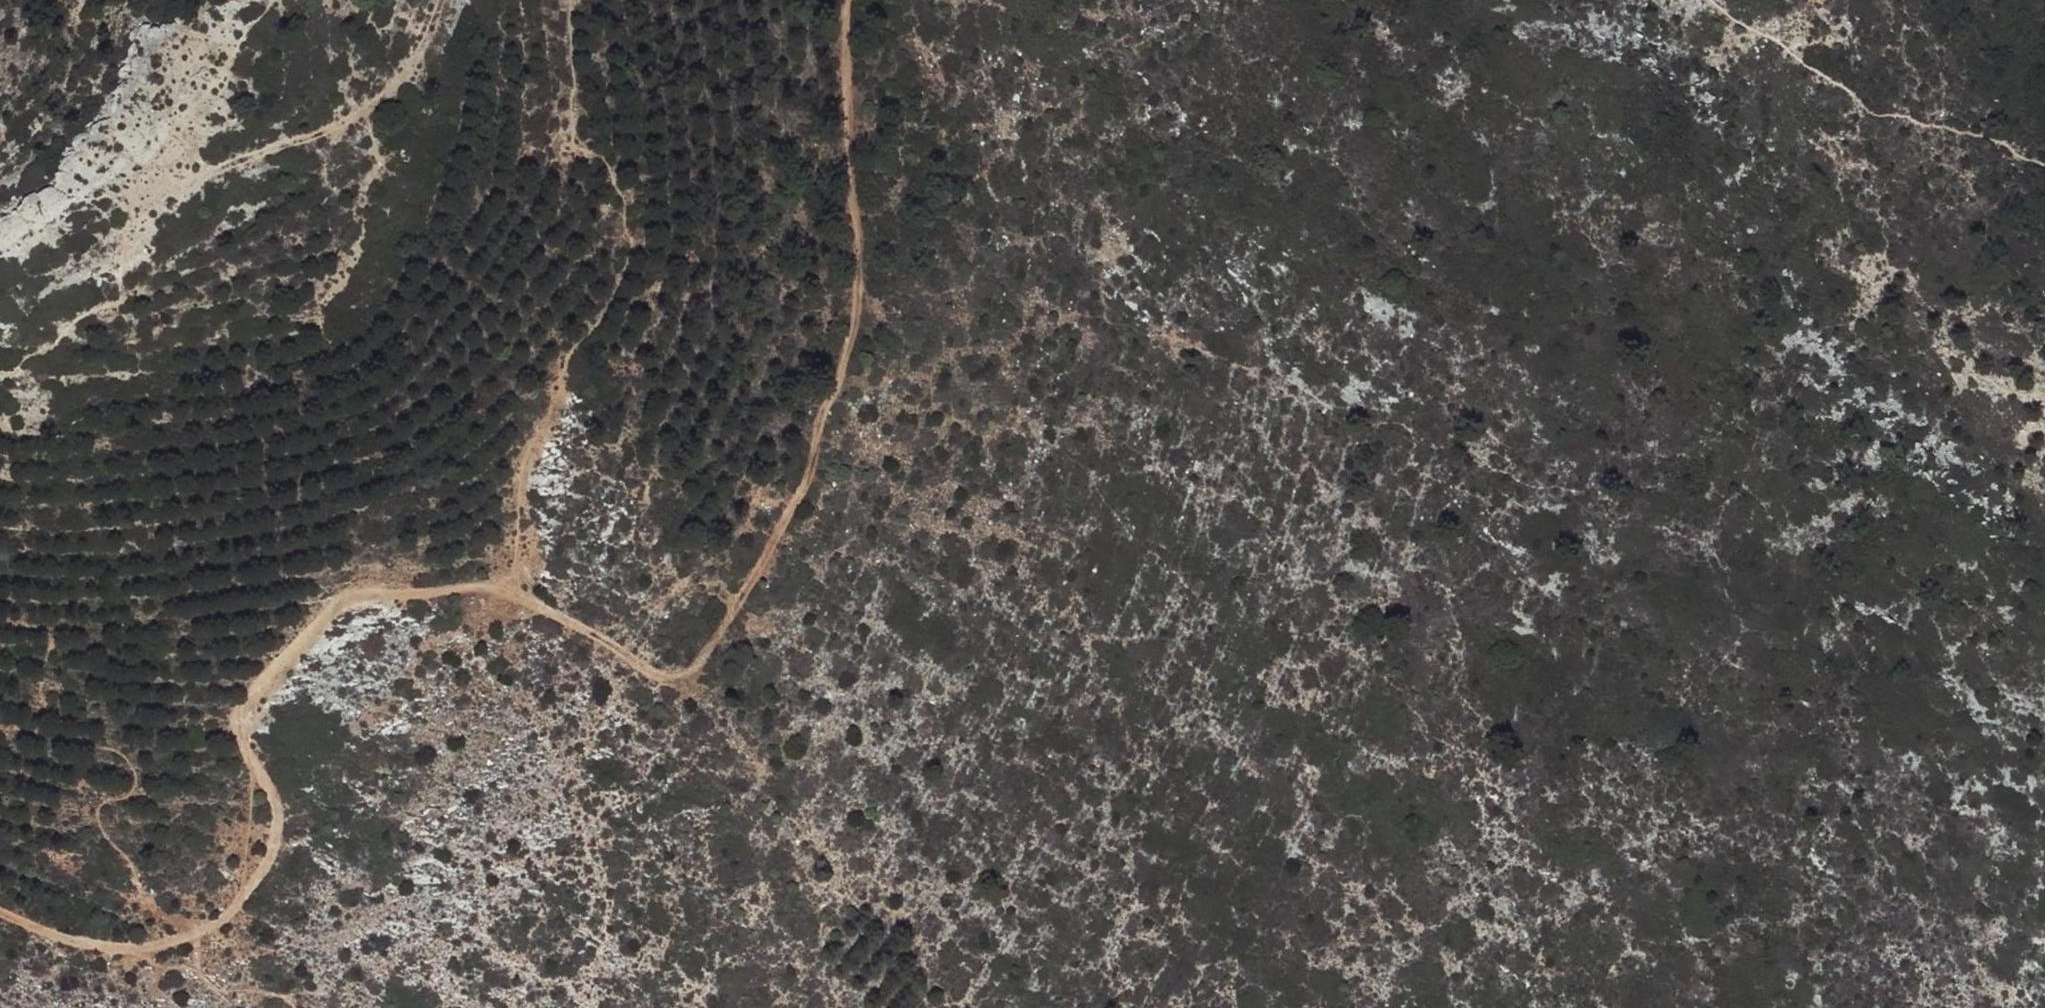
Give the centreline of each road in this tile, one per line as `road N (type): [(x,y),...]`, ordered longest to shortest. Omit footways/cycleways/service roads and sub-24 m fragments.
road 1 (track): [(845,0),(853,345),(804,429),(791,496),(695,677),(678,682),(647,666),(547,600),(460,583),(357,591),(317,620),(292,665),(237,704),(235,736),(276,803),(273,834),(250,879),(201,924),(152,949),(79,940),(0,907)]

